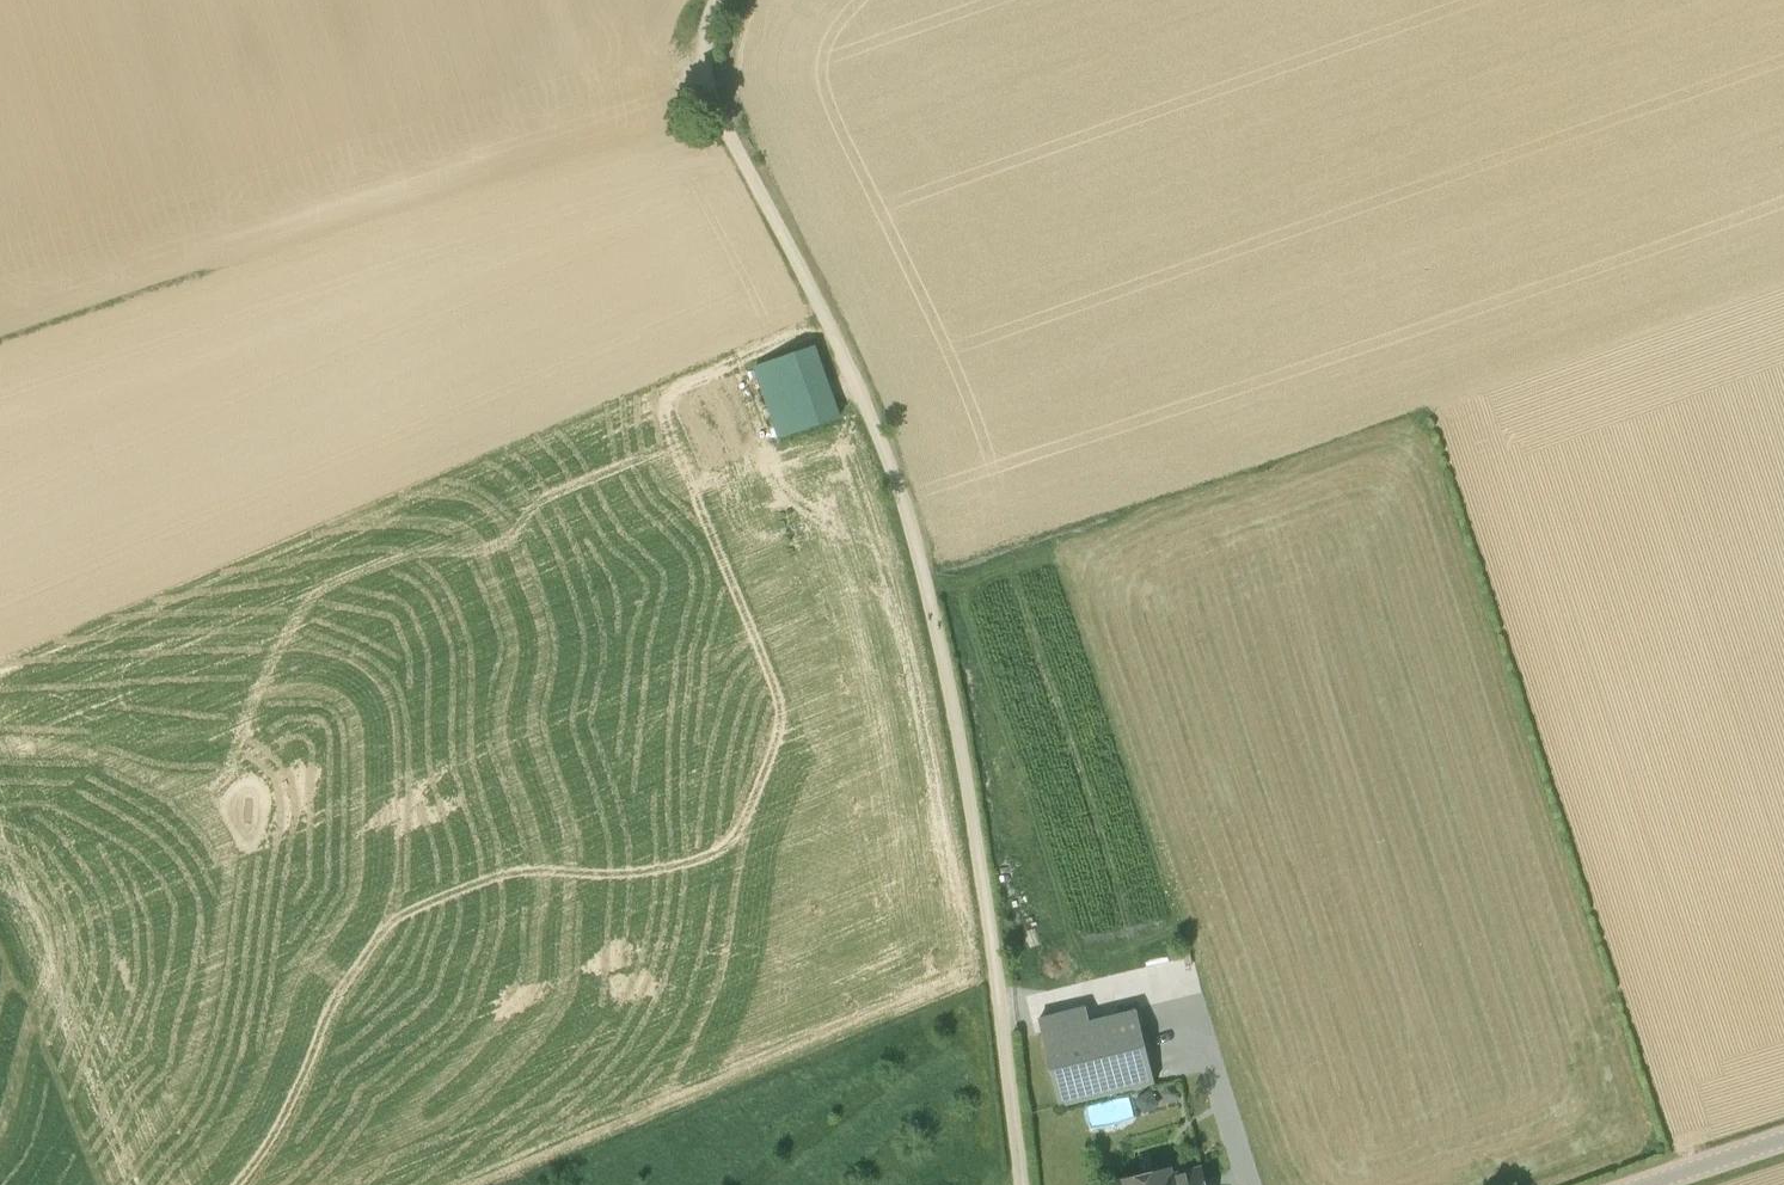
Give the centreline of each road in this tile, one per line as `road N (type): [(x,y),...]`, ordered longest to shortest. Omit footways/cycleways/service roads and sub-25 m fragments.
road 1 (track): [(1023,1184),(961,744),(917,551),(854,378),(715,106),(706,51),(715,0)]
road 2 (tertiary): [(1643,1184),(1783,1140)]

